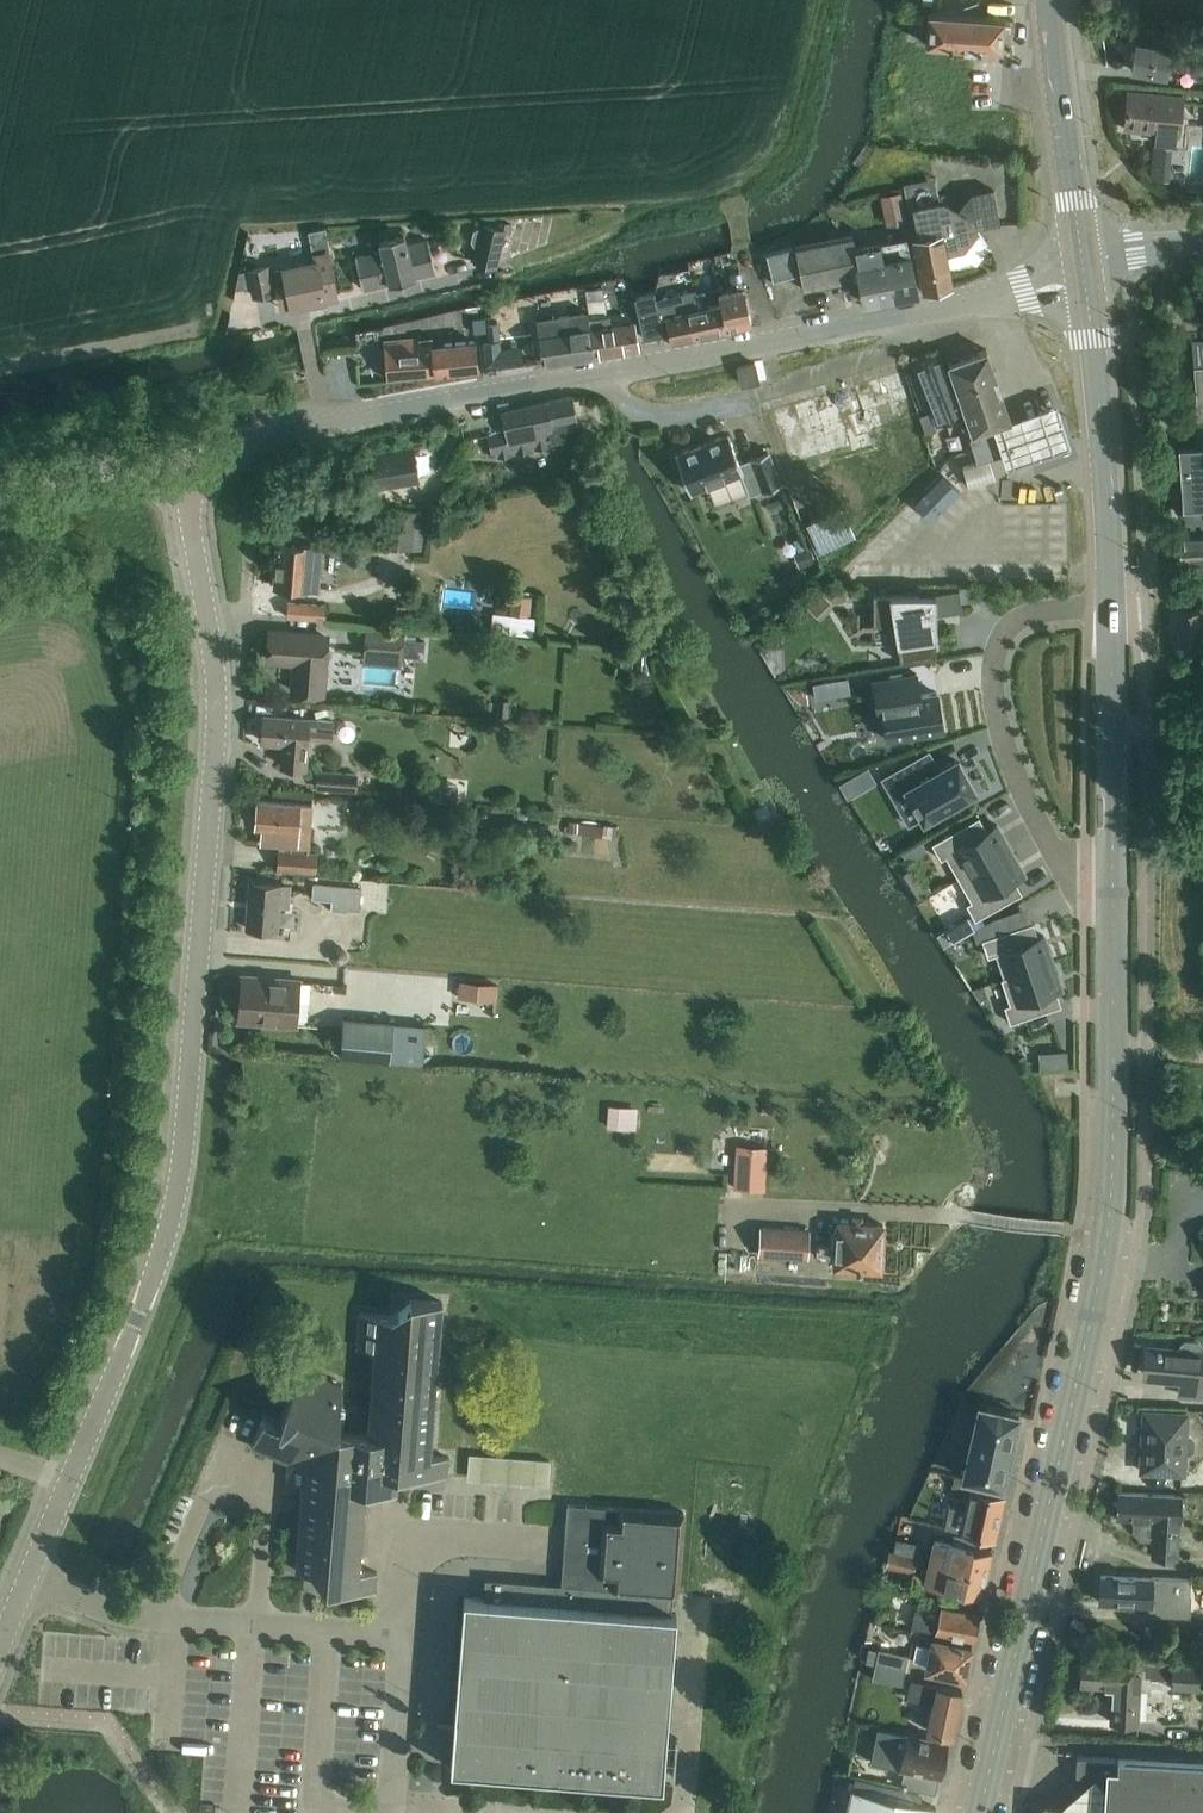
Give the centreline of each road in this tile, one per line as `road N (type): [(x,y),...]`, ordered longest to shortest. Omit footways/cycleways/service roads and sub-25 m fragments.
road 1 (unclassified): [(69,1482),(156,1271),(185,1149),(217,716),(192,528),(194,485)]
road 2 (tertiary): [(981,1812),(1108,1234),(1113,895)]
road 3 (unclassified): [(194,485),(210,457),(250,440),(986,300),(1084,275)]
road 4 (residential): [(1111,607),(1021,618),(1004,635),(993,673),(1007,752),(1050,847),(1078,890),(1113,895)]
road 5 (residential): [(403,1637),(130,1616),(28,1579)]
road 6 (track): [(774,340),(744,256),(734,198),(787,142),(821,0)]
road 7 (tertiary): [(1111,607),(1084,275)]
road 8 (track): [(60,354),(71,406),(81,413),(232,412),(313,427)]
road 9 (tertiary): [(1113,895),(1111,607)]
road 10 (tertiary): [(1084,275),(1049,0)]
road 11 (residential): [(552,1545),(410,1535),(403,1637)]
road 12 (unclassified): [(0,488),(122,465),(194,485)]
road 13 (residential): [(403,1637),(390,1812)]
road 14 (unclassified): [(1084,275),(1202,243)]

